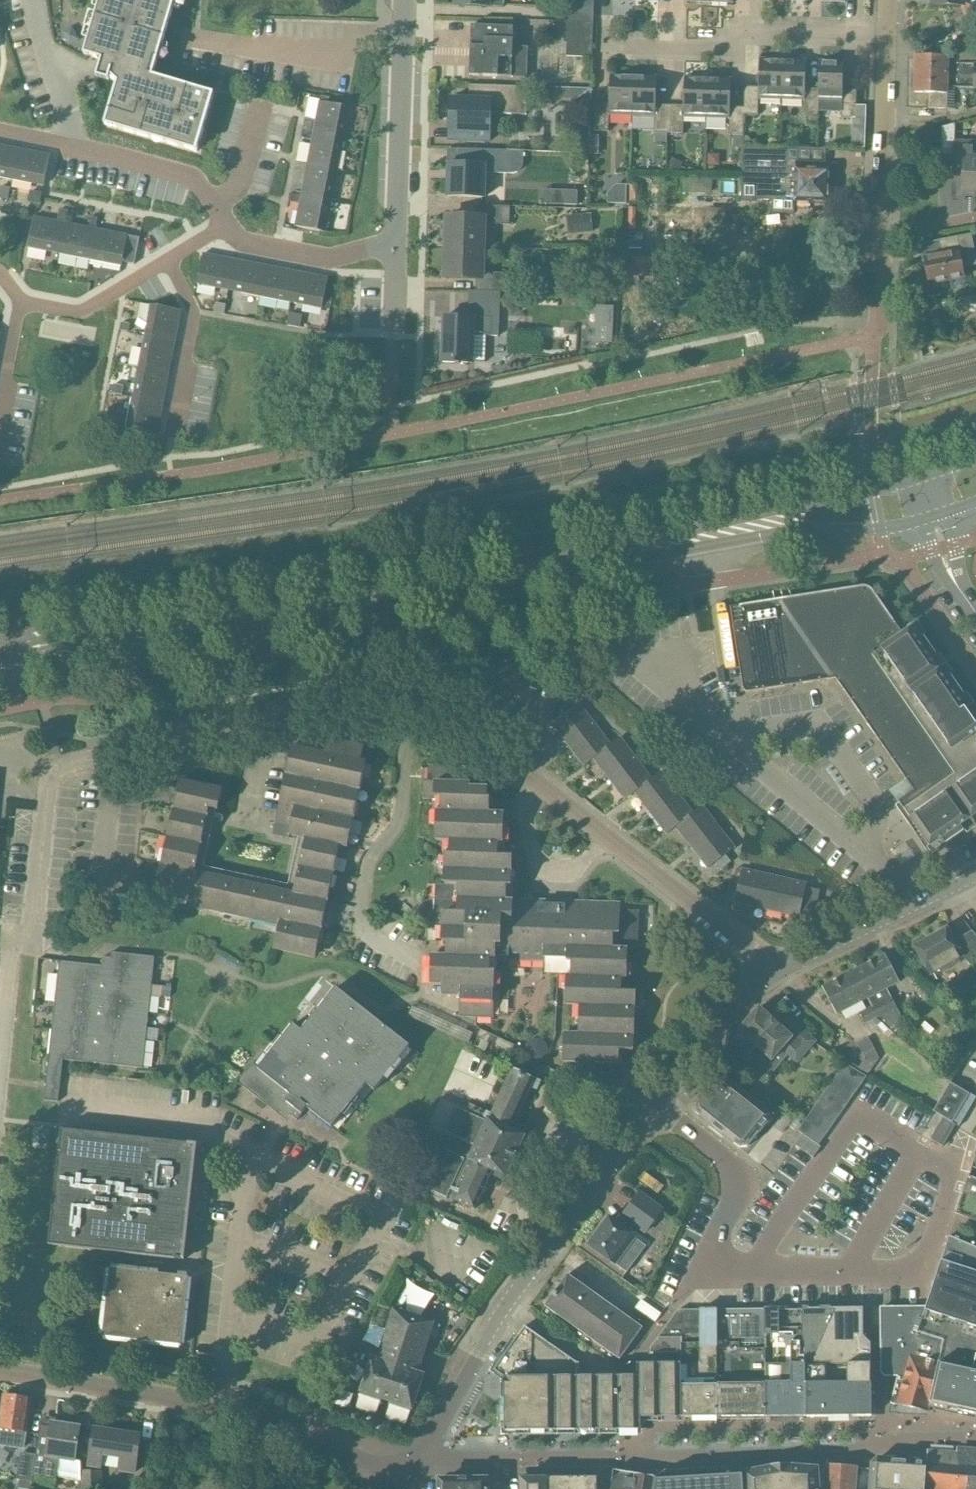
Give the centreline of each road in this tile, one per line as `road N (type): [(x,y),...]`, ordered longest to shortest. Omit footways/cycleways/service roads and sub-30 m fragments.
road 1 (residential): [(421,1461),(495,1322),(727,1016),(773,971)]
road 2 (tertiary): [(925,474),(462,588)]
road 3 (tertiary): [(462,588),(800,529),(880,530),(922,518)]
road 4 (residential): [(421,1461),(362,1463),(224,1406),(0,1367)]
road 5 (residential): [(0,1064),(11,952),(31,929),(50,781),(58,768),(113,754)]
road 6 (residential): [(423,961),(361,932),(365,873),(402,818),(407,743),(427,701)]
road 7 (residential): [(890,33),(751,32),(720,53),(629,50)]
road 8 (residential): [(227,222),(193,176),(0,132)]
road 9 (tertiary): [(0,677),(247,622)]
road 10 (tertiary): [(247,622),(0,652)]
road 11 (residential): [(396,241),(405,0)]
road 12 (residential): [(773,971),(975,875)]
road 13 (tertiary): [(247,622),(462,588)]
road 14 (residential): [(605,838),(773,971)]
road 15 (residential): [(881,234),(890,33)]
road 16 (residential): [(396,241),(329,259),(249,244),(227,222)]
road 17 (residential): [(174,432),(193,306),(169,261)]
road 18 (residential): [(427,701),(367,692),(265,716)]
road 19 (residential): [(23,299),(74,311),(169,261)]
road 20 (residential): [(265,716),(113,754)]
road 21 (residential): [(542,787),(529,809),(541,861),(575,865),(605,838)]

